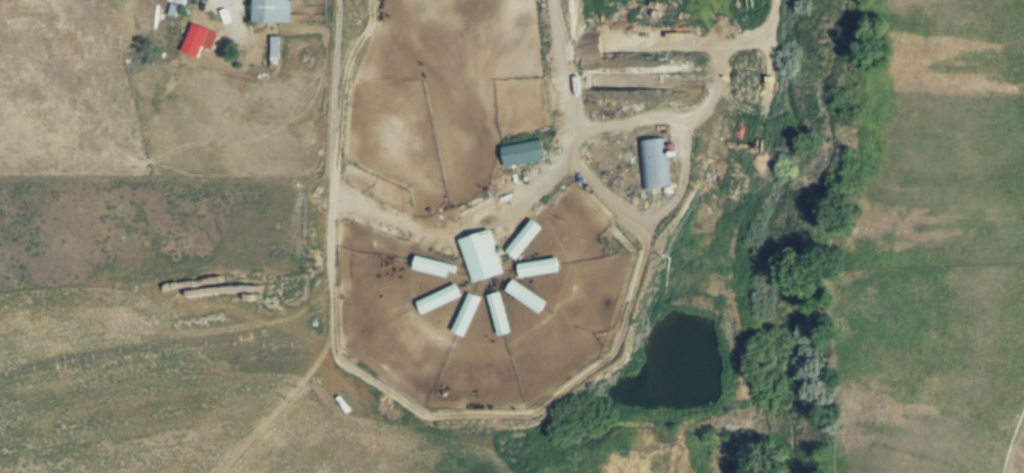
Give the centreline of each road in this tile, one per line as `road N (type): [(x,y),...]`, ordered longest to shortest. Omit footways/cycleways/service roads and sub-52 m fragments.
road 1 (track): [(330,164),(345,61),(369,0)]
road 2 (track): [(334,355),(283,427),(229,472)]

